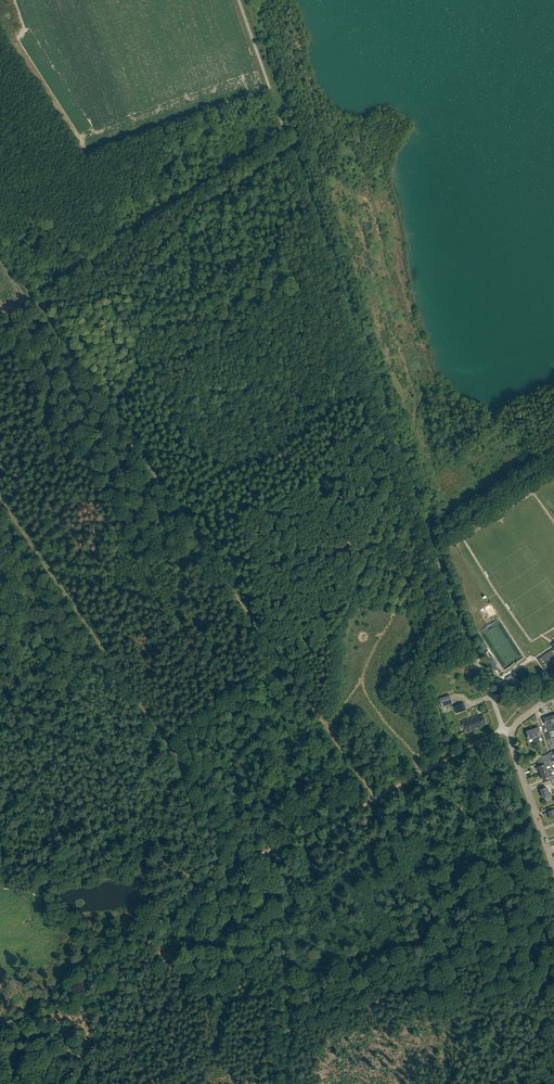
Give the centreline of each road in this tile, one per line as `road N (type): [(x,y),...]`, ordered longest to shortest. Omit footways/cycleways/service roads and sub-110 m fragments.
road 1 (track): [(101,395),(375,799)]
road 2 (track): [(39,305),(117,286),(214,198),(292,151)]
road 3 (track): [(167,743),(0,498)]
road 4 (residential): [(553,867),(510,743),(515,724),(553,695)]
road 5 (track): [(288,1050),(287,968),(246,861)]
road 6 (track): [(128,931),(37,1007),(0,1026)]
road 7 (track): [(375,799),(246,861)]
road 8 (track): [(0,475),(43,421),(101,395)]

